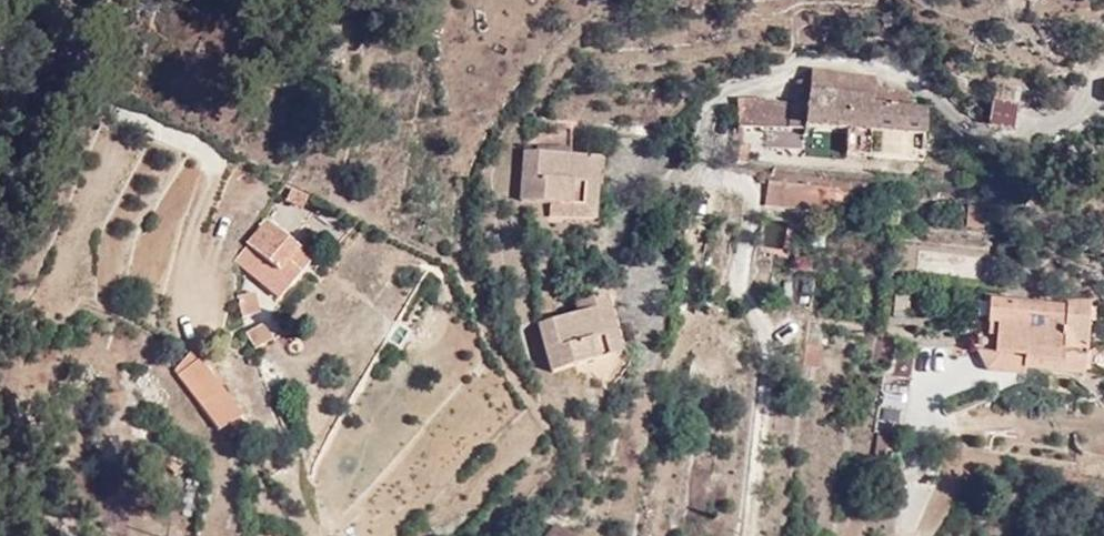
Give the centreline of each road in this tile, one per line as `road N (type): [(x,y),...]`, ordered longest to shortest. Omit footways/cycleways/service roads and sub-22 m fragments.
road 1 (track): [(0,221),(23,175),(69,0)]

